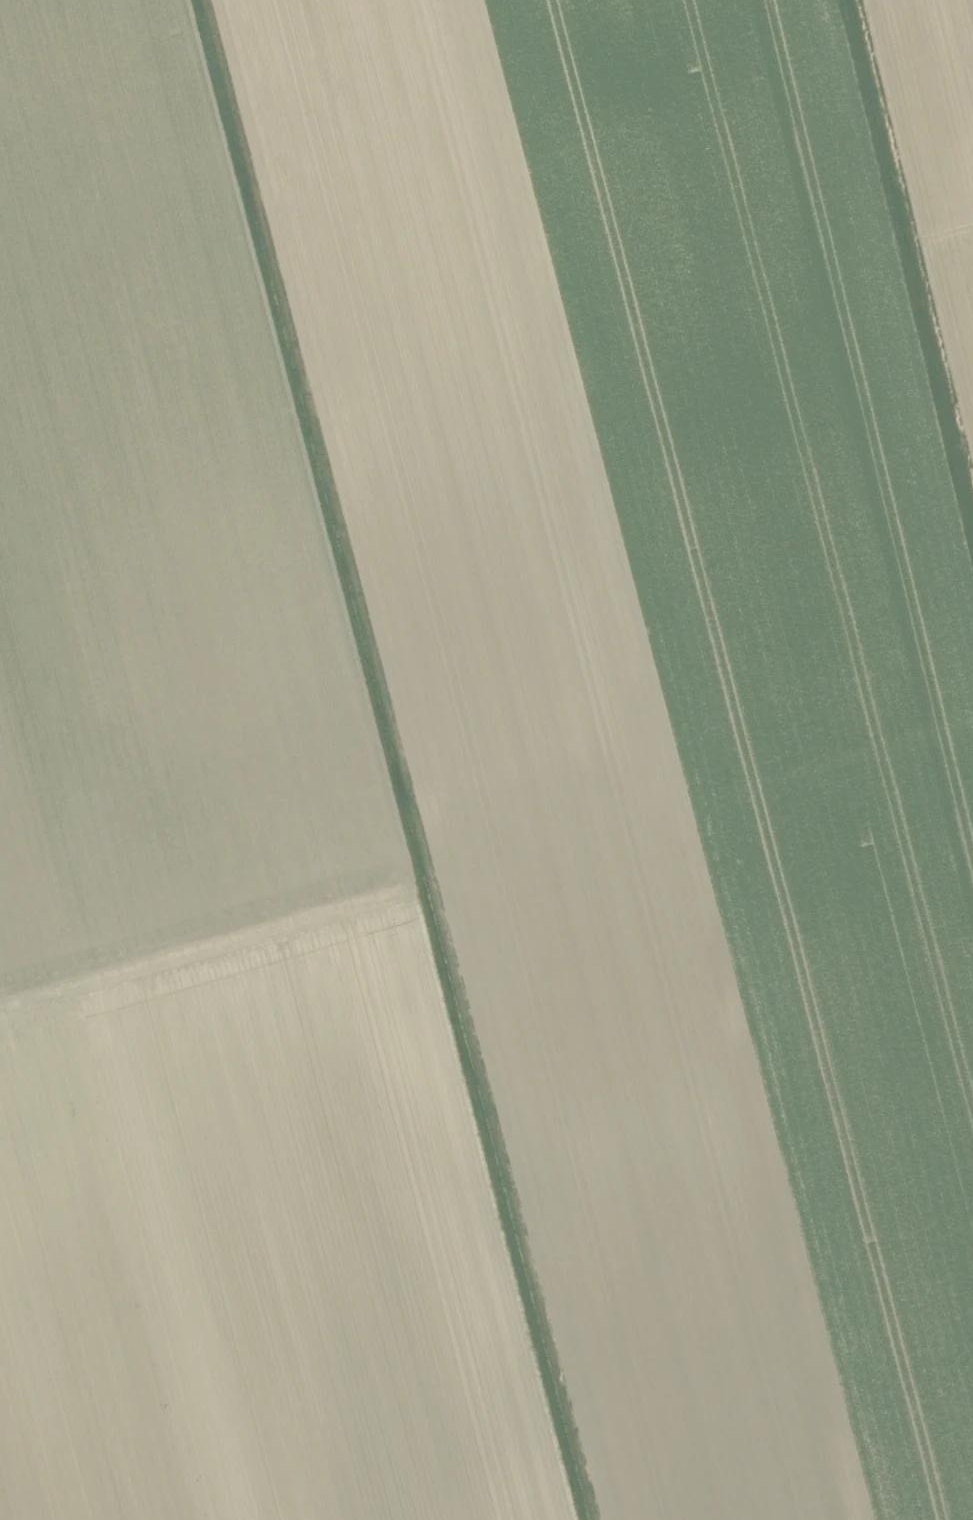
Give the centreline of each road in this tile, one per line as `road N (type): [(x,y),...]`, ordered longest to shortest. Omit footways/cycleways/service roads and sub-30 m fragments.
road 1 (track): [(496,0),(870,1519)]

